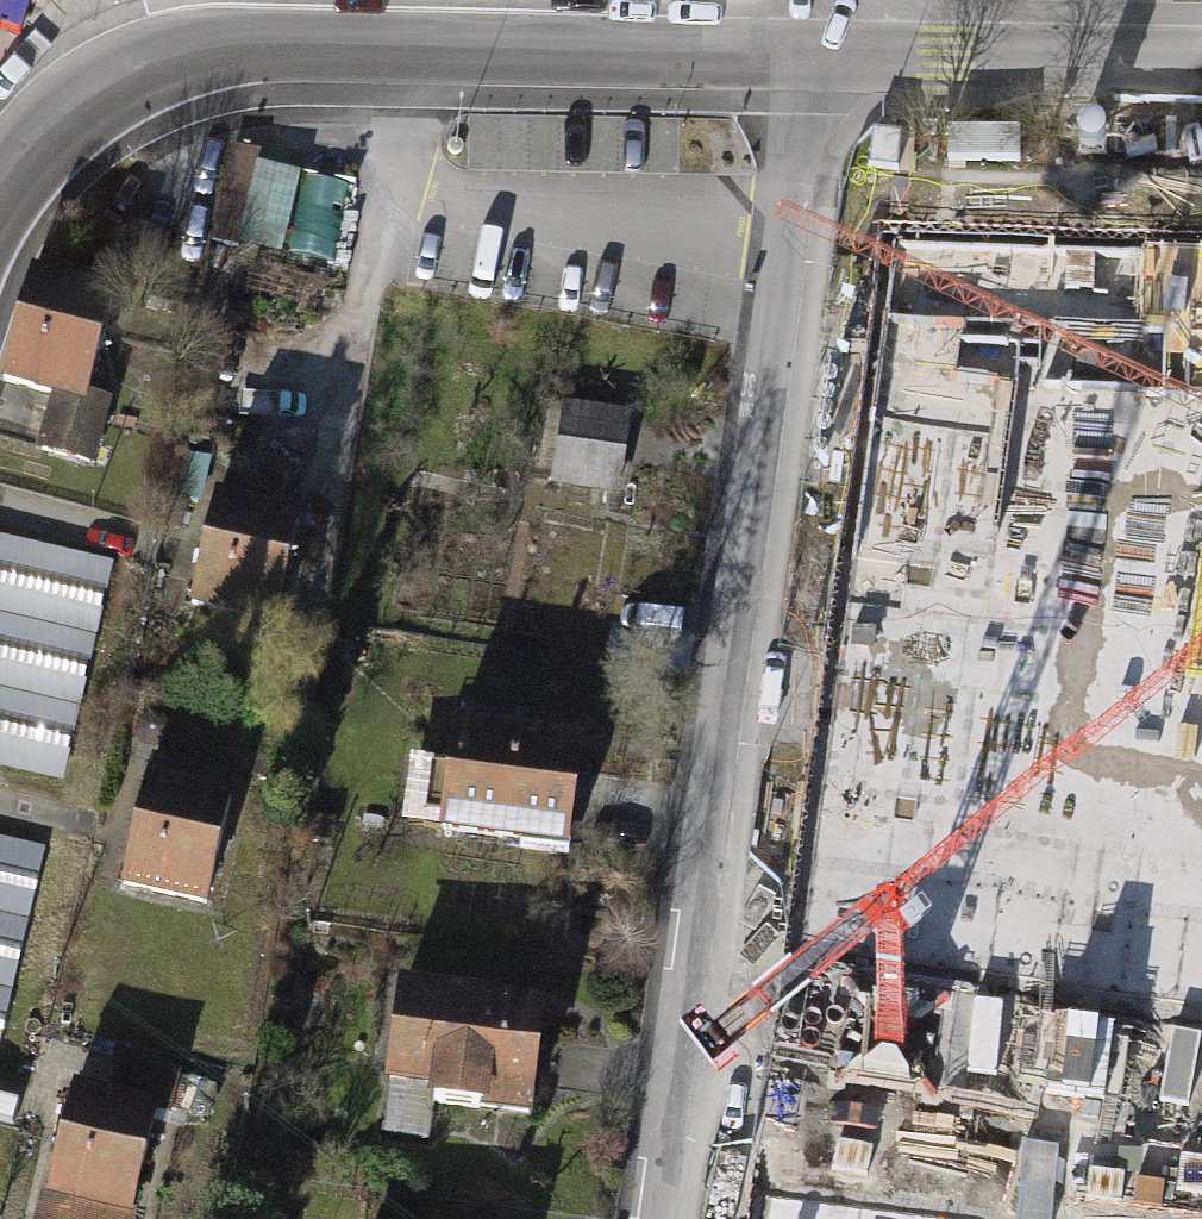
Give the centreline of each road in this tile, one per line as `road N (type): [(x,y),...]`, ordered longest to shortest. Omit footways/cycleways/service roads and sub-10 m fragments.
road 1 (residential): [(672,1041),(803,53)]
road 2 (tertiary): [(0,177),(32,136),(82,98),(147,64),(202,47),(269,39),(803,53)]
road 3 (residential): [(672,1041),(1201,1113)]
road 4 (tertiary): [(803,53),(1201,60)]
road 5 (residential): [(649,1218),(672,1041)]

